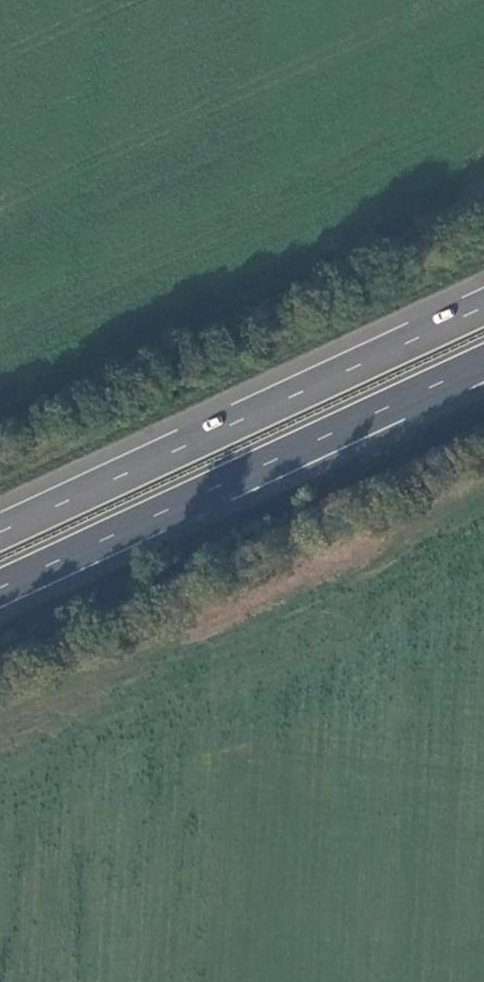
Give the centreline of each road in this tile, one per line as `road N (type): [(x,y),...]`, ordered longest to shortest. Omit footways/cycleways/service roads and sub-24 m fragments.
road 1 (trunk): [(0,587),(483,362)]
road 2 (trunk): [(483,307),(0,531)]

